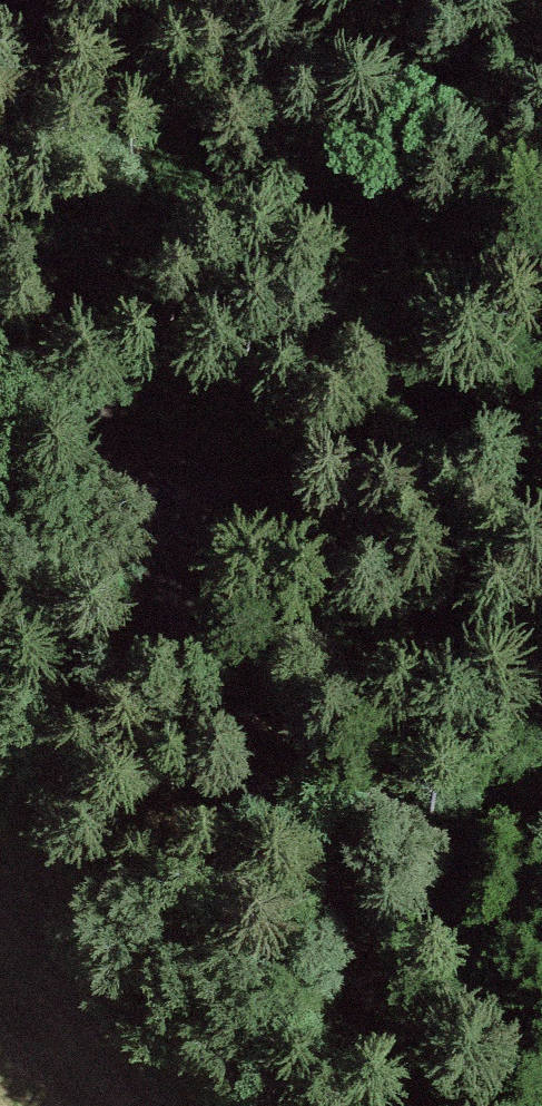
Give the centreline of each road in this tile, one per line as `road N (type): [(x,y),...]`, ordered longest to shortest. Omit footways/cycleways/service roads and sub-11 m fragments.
road 1 (track): [(396,1105),(156,530),(0,398)]
road 2 (track): [(156,530),(274,503),(541,738)]
road 3 (track): [(266,0),(201,33),(0,87)]

